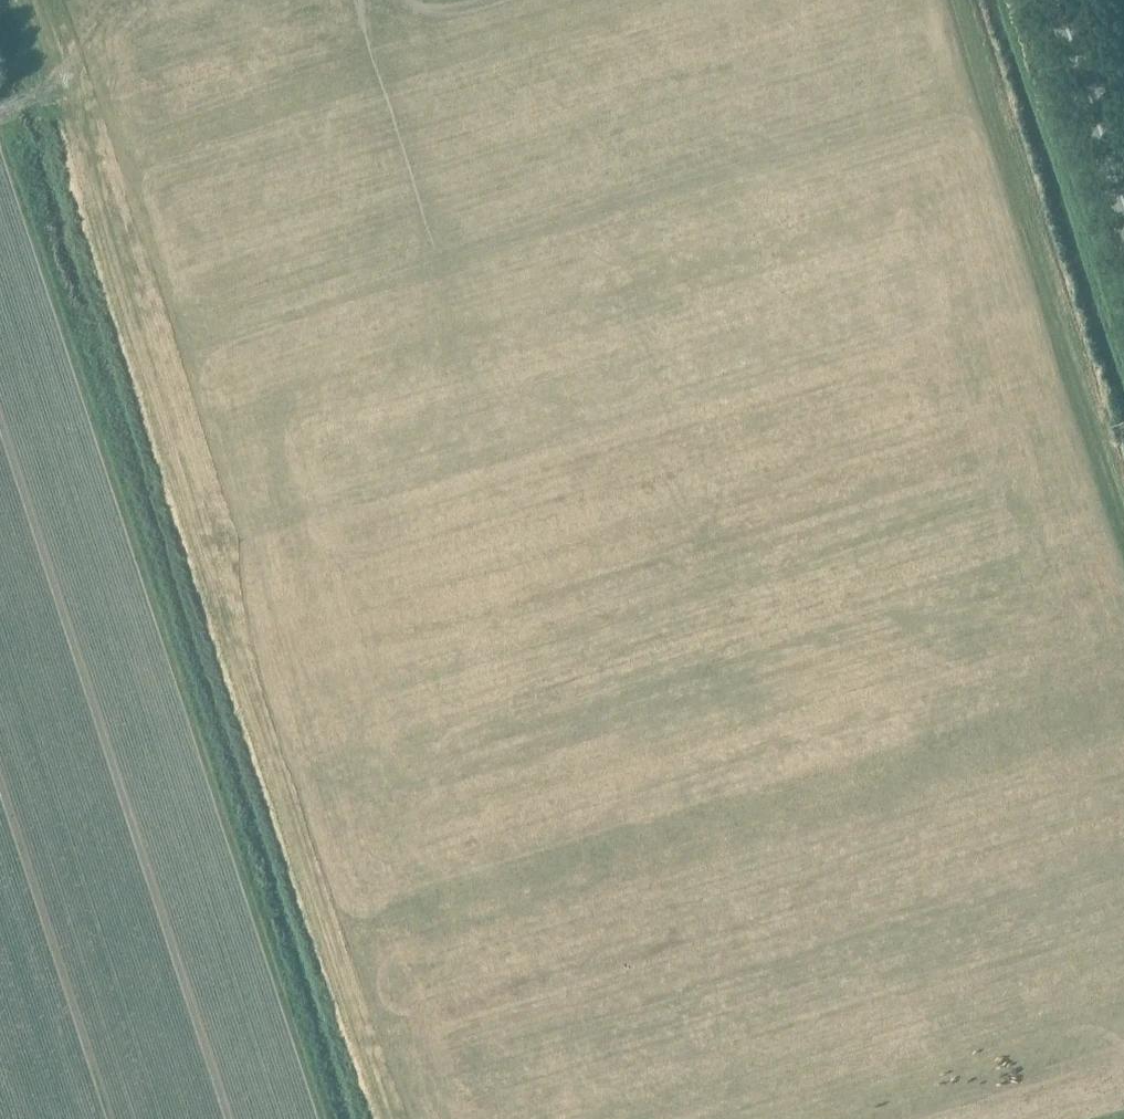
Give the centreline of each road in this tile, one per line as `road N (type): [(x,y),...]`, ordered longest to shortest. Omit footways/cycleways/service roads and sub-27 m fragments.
road 1 (tertiary): [(1123,207),(1057,0)]

